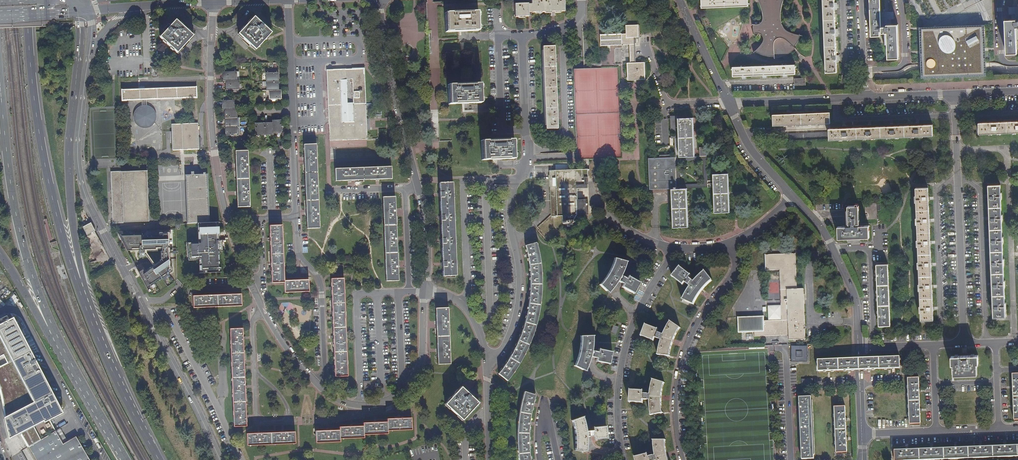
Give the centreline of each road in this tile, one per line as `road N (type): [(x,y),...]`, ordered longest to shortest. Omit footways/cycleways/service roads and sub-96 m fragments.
road 1 (unclassified): [(90,52),(77,149),(84,190),(220,459)]
road 2 (trunk): [(90,319),(45,172),(26,0)]
road 3 (trunk): [(90,319),(67,154),(83,11)]
road 4 (trunk): [(0,94),(13,205),(59,346)]
road 5 (unclassified): [(964,343),(954,94)]
road 6 (residential): [(730,243),(735,267),(696,325),(679,371),(682,459)]
road 7 (residential): [(677,249),(627,341),(617,422),(623,459)]
road 8 (residential): [(214,2),(211,112),(228,220)]
road 9 (residential): [(288,0),(297,216)]
road 10 (residential): [(379,0),(418,188)]
road 11 (residential): [(517,180),(510,213),(517,313),(501,351),(486,358)]
road 12 (trunk): [(159,459),(90,319)]
road 13 (residential): [(359,405),(392,398),(417,371),(425,292)]
road 14 (residential): [(526,131),(501,128),(498,36),(522,35)]
road 15 (residential): [(315,382),(324,372),(322,288),(298,254)]
road 16 (residential): [(729,103),(864,97)]
road 17 (trunk): [(59,346),(125,459)]
road 18 (tertiary): [(820,225),(854,296),(858,347)]
road 19 (residential): [(644,44),(664,102),(729,103)]
road 20 (residential): [(405,188),(408,292),(425,292)]

